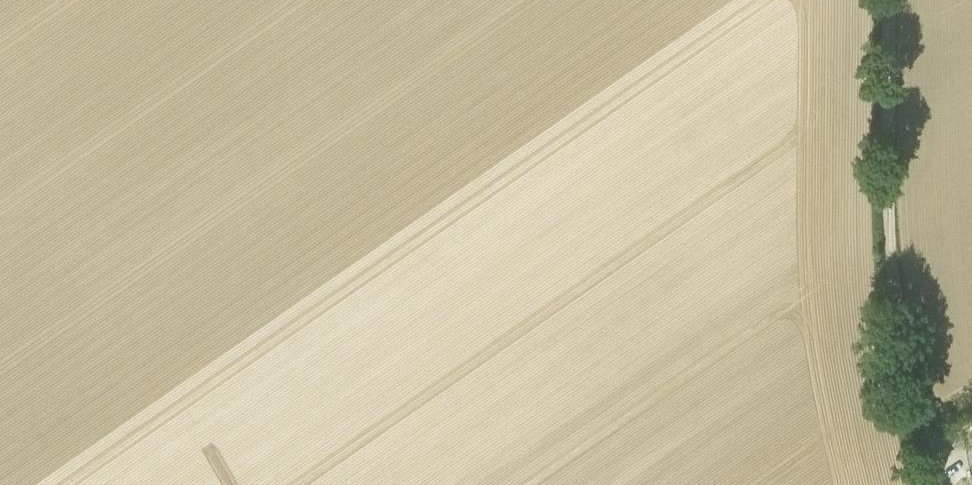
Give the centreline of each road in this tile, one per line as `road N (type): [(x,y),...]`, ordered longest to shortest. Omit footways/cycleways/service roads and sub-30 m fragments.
road 1 (track): [(888,0),(893,281),(941,484)]

